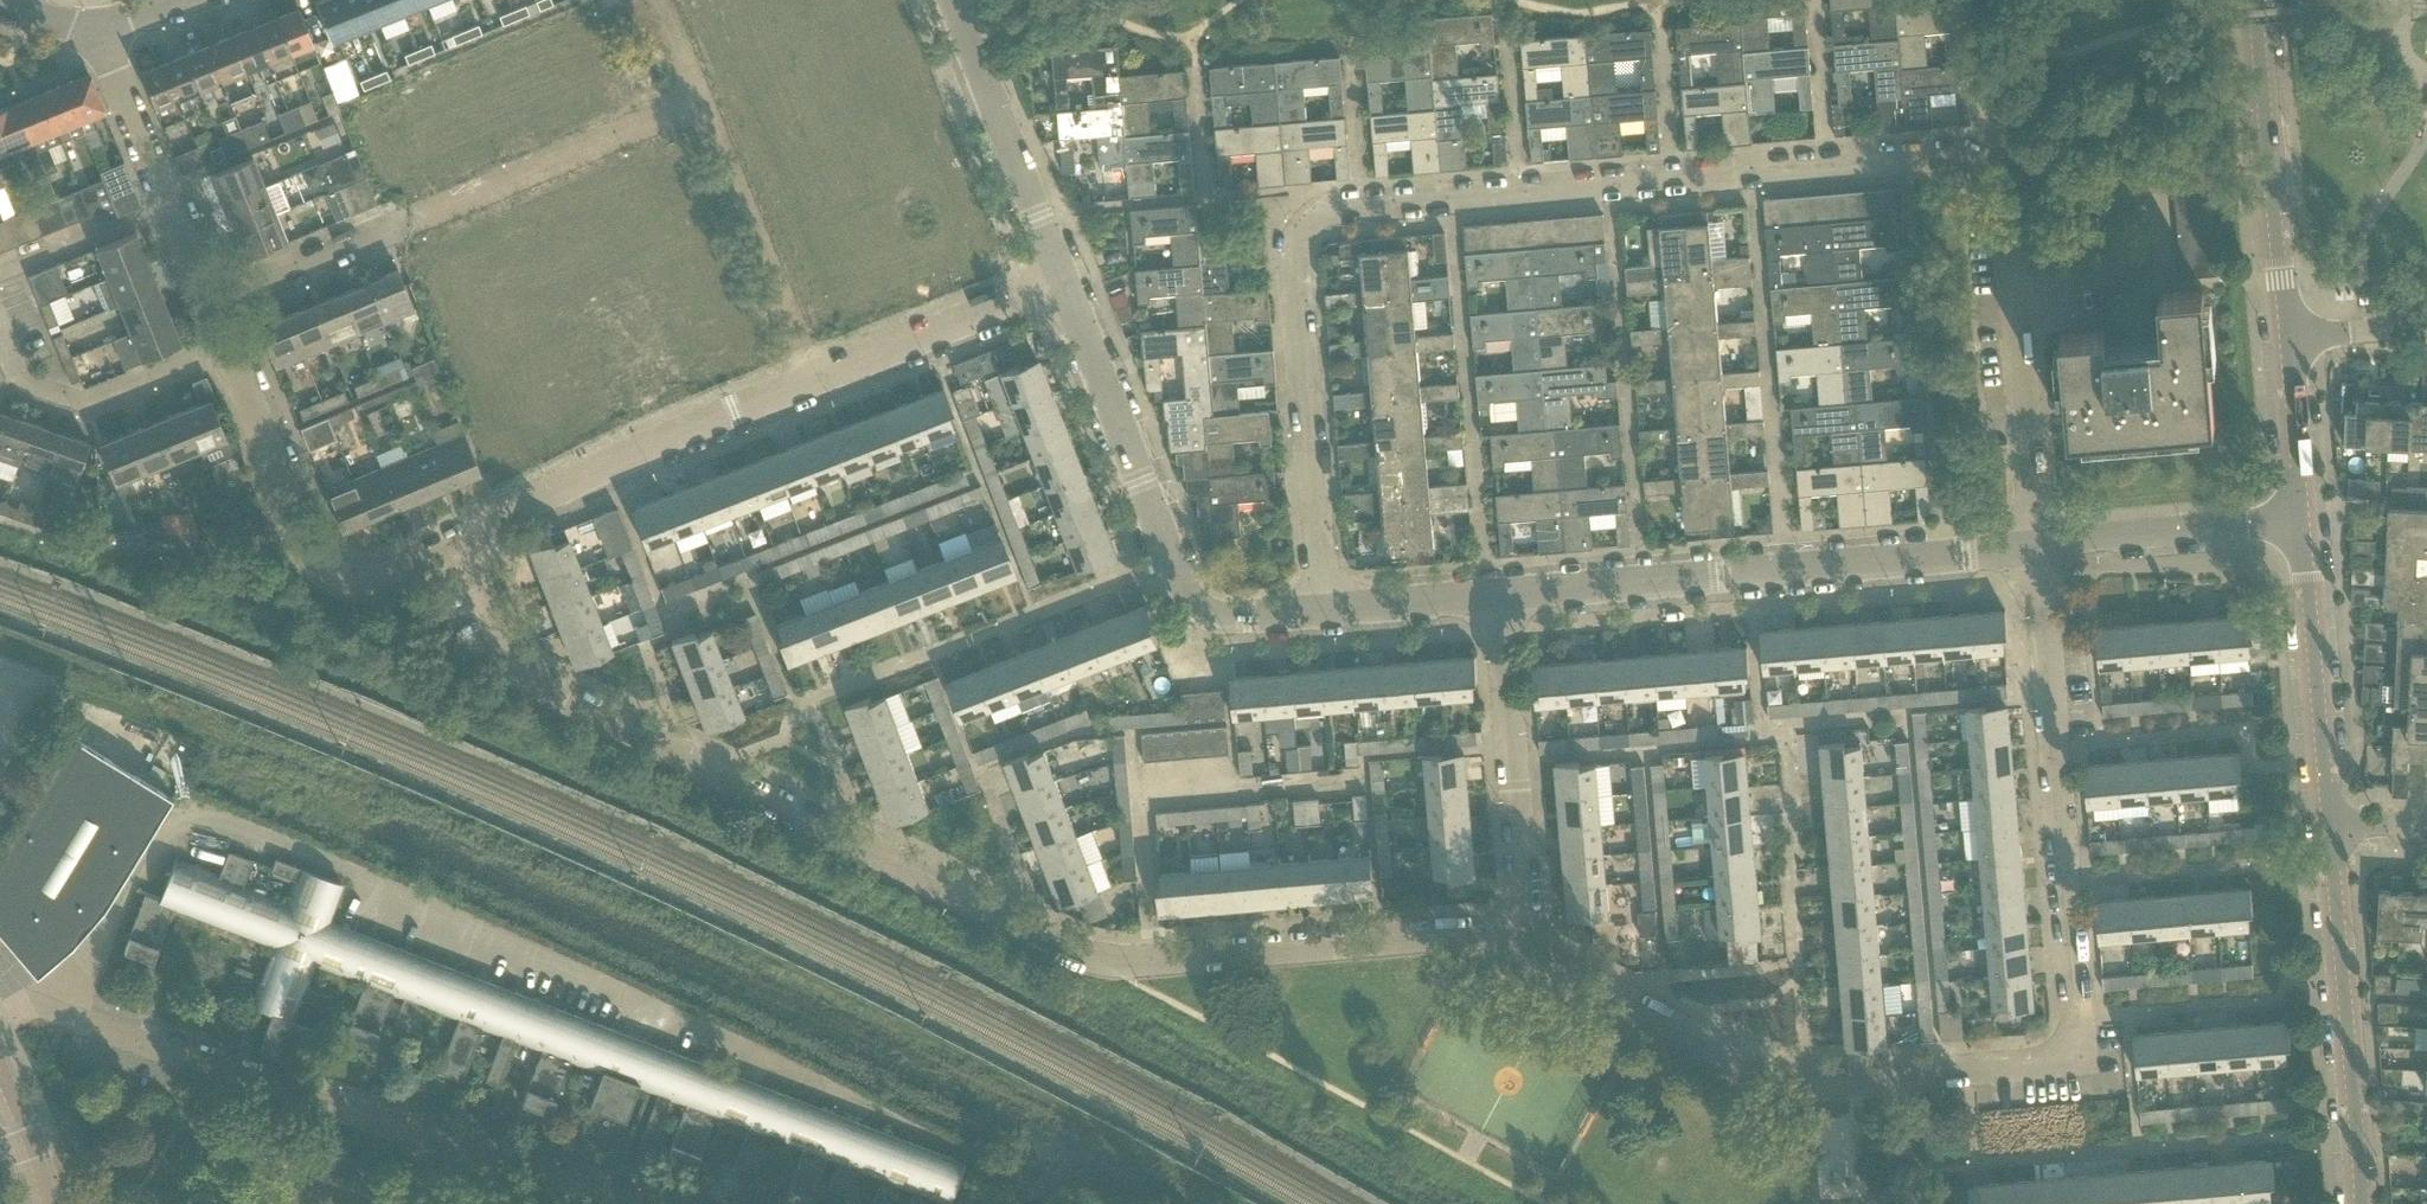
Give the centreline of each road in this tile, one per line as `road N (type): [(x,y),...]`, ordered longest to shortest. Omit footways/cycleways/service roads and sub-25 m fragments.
road 1 (residential): [(1323,611),(1285,222),(1308,206),(1989,151),(2005,177),(2035,550)]
road 2 (residential): [(464,537),(505,650),(537,685),(1077,960),(1159,960),(1469,932),(1511,941)]
road 3 (residential): [(1511,941),(1787,1084),(2083,1058),(2035,550)]
road 4 (unclassified): [(2035,550),(1493,596)]
road 5 (residential): [(212,302),(703,107)]
road 6 (unclassified): [(1323,611),(1222,620),(1203,615),(1183,589),(1062,278)]
road 7 (residential): [(464,537),(377,579),(320,566),(228,349)]
road 8 (residential): [(464,537),(607,464),(814,378)]
road 9 (tertiary): [(2352,1203),(2327,830)]
road 10 (residential): [(1511,941),(1523,875),(1493,596)]
road 11 (tertiary): [(2287,335),(2253,0)]
road 12 (tertiary): [(2327,830),(2302,523)]
road 13 (unclassified): [(1062,278),(953,0)]
road 14 (residential): [(814,378),(703,107)]
road 15 (residential): [(212,302),(105,30)]
road 16 (residential): [(228,349),(86,402),(20,380),(0,329)]
road 17 (unclassified): [(2302,523),(2035,550)]
road 18 (residential): [(814,378),(1062,278)]
road 19 (tertiary): [(2302,523),(2287,335)]
road 20 (unclassified): [(1493,596),(1323,611)]
road 21 (residential): [(2287,335),(2426,331)]
road 22 (tertiary): [(48,1203),(0,1077)]

